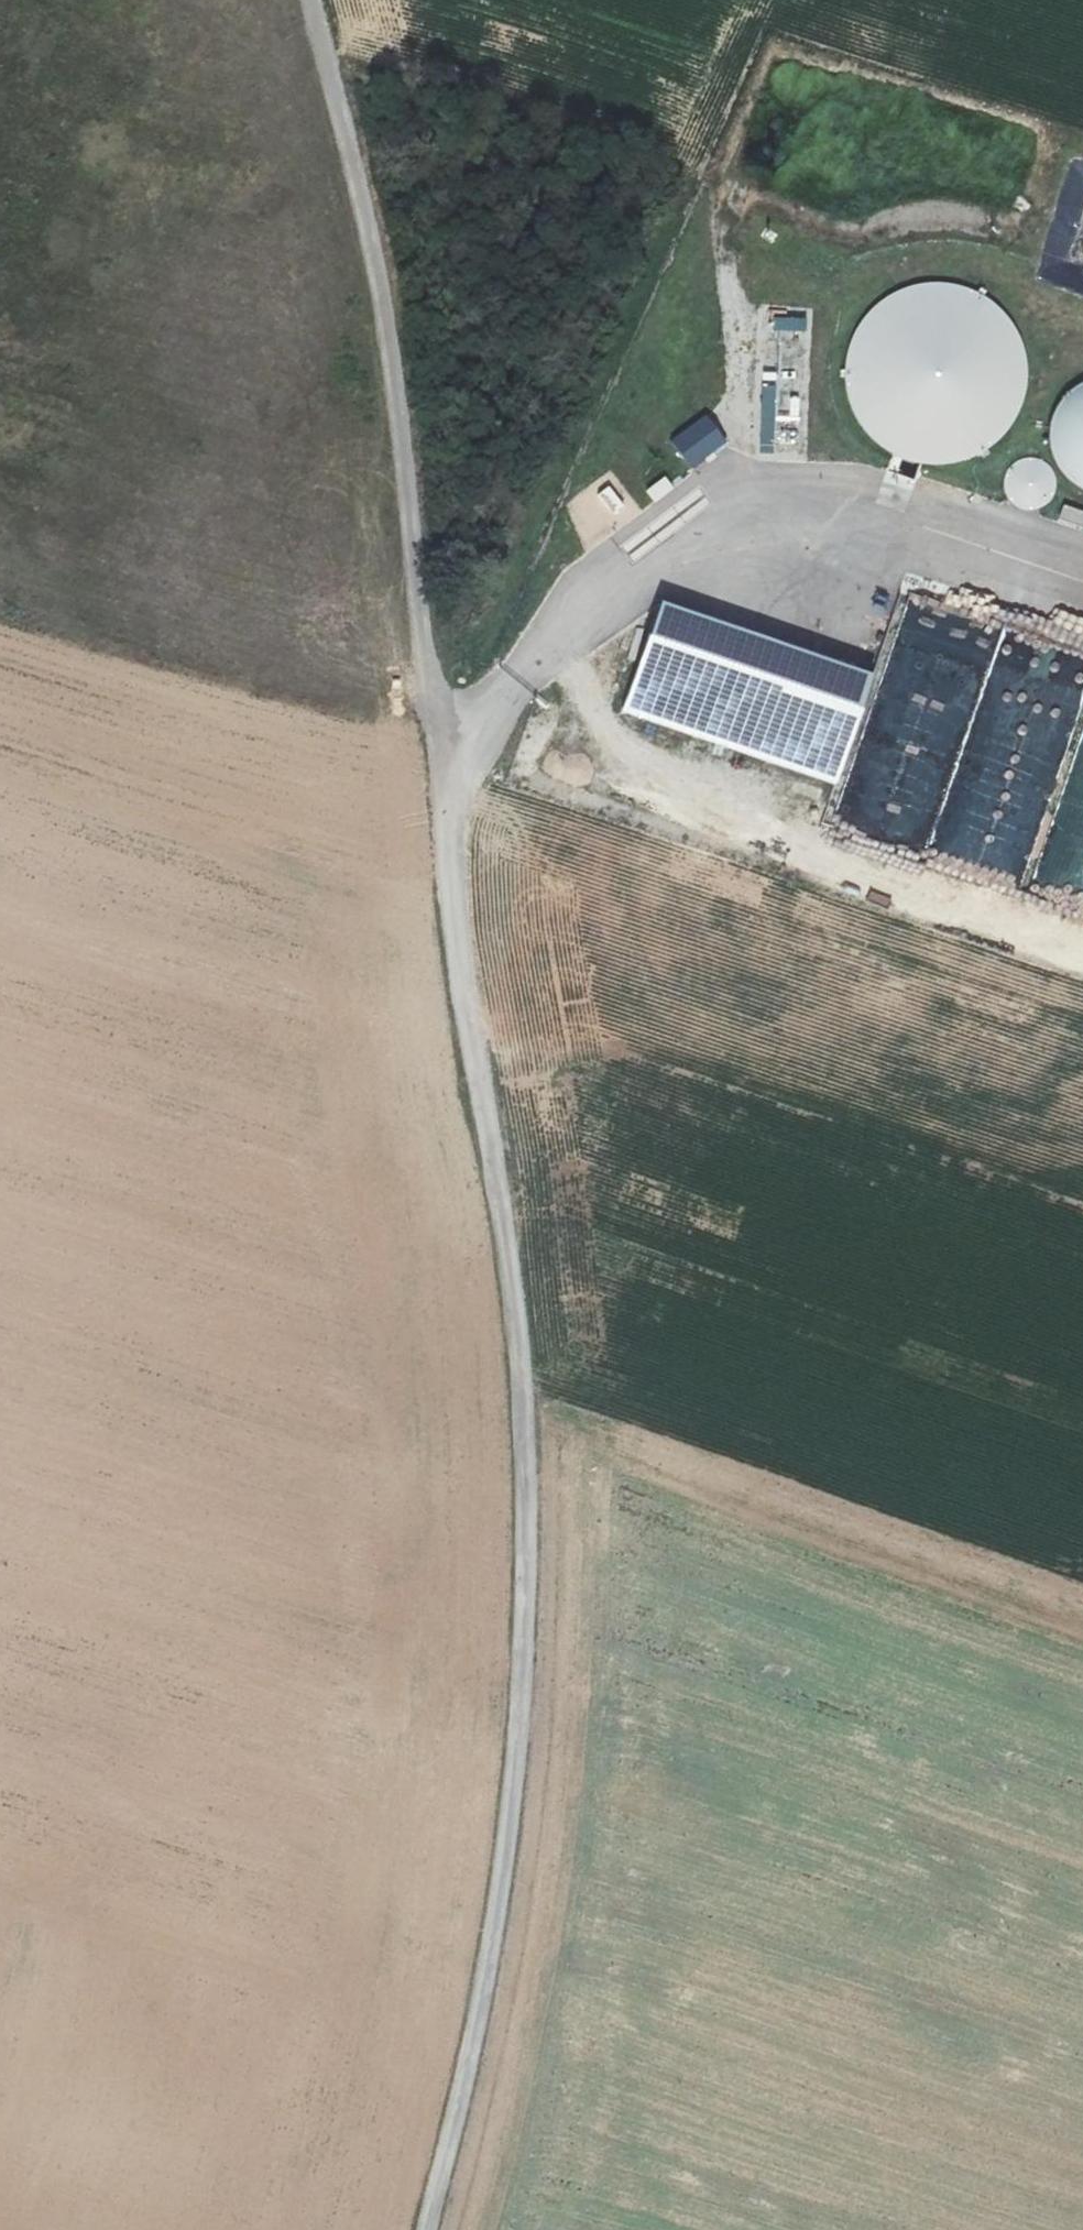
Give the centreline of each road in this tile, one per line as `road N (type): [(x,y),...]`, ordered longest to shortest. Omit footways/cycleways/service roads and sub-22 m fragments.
road 1 (track): [(310,0),(381,265),(450,898),(501,1217),(521,1414),(522,1609),(505,1798),(485,1954),(422,2229)]

